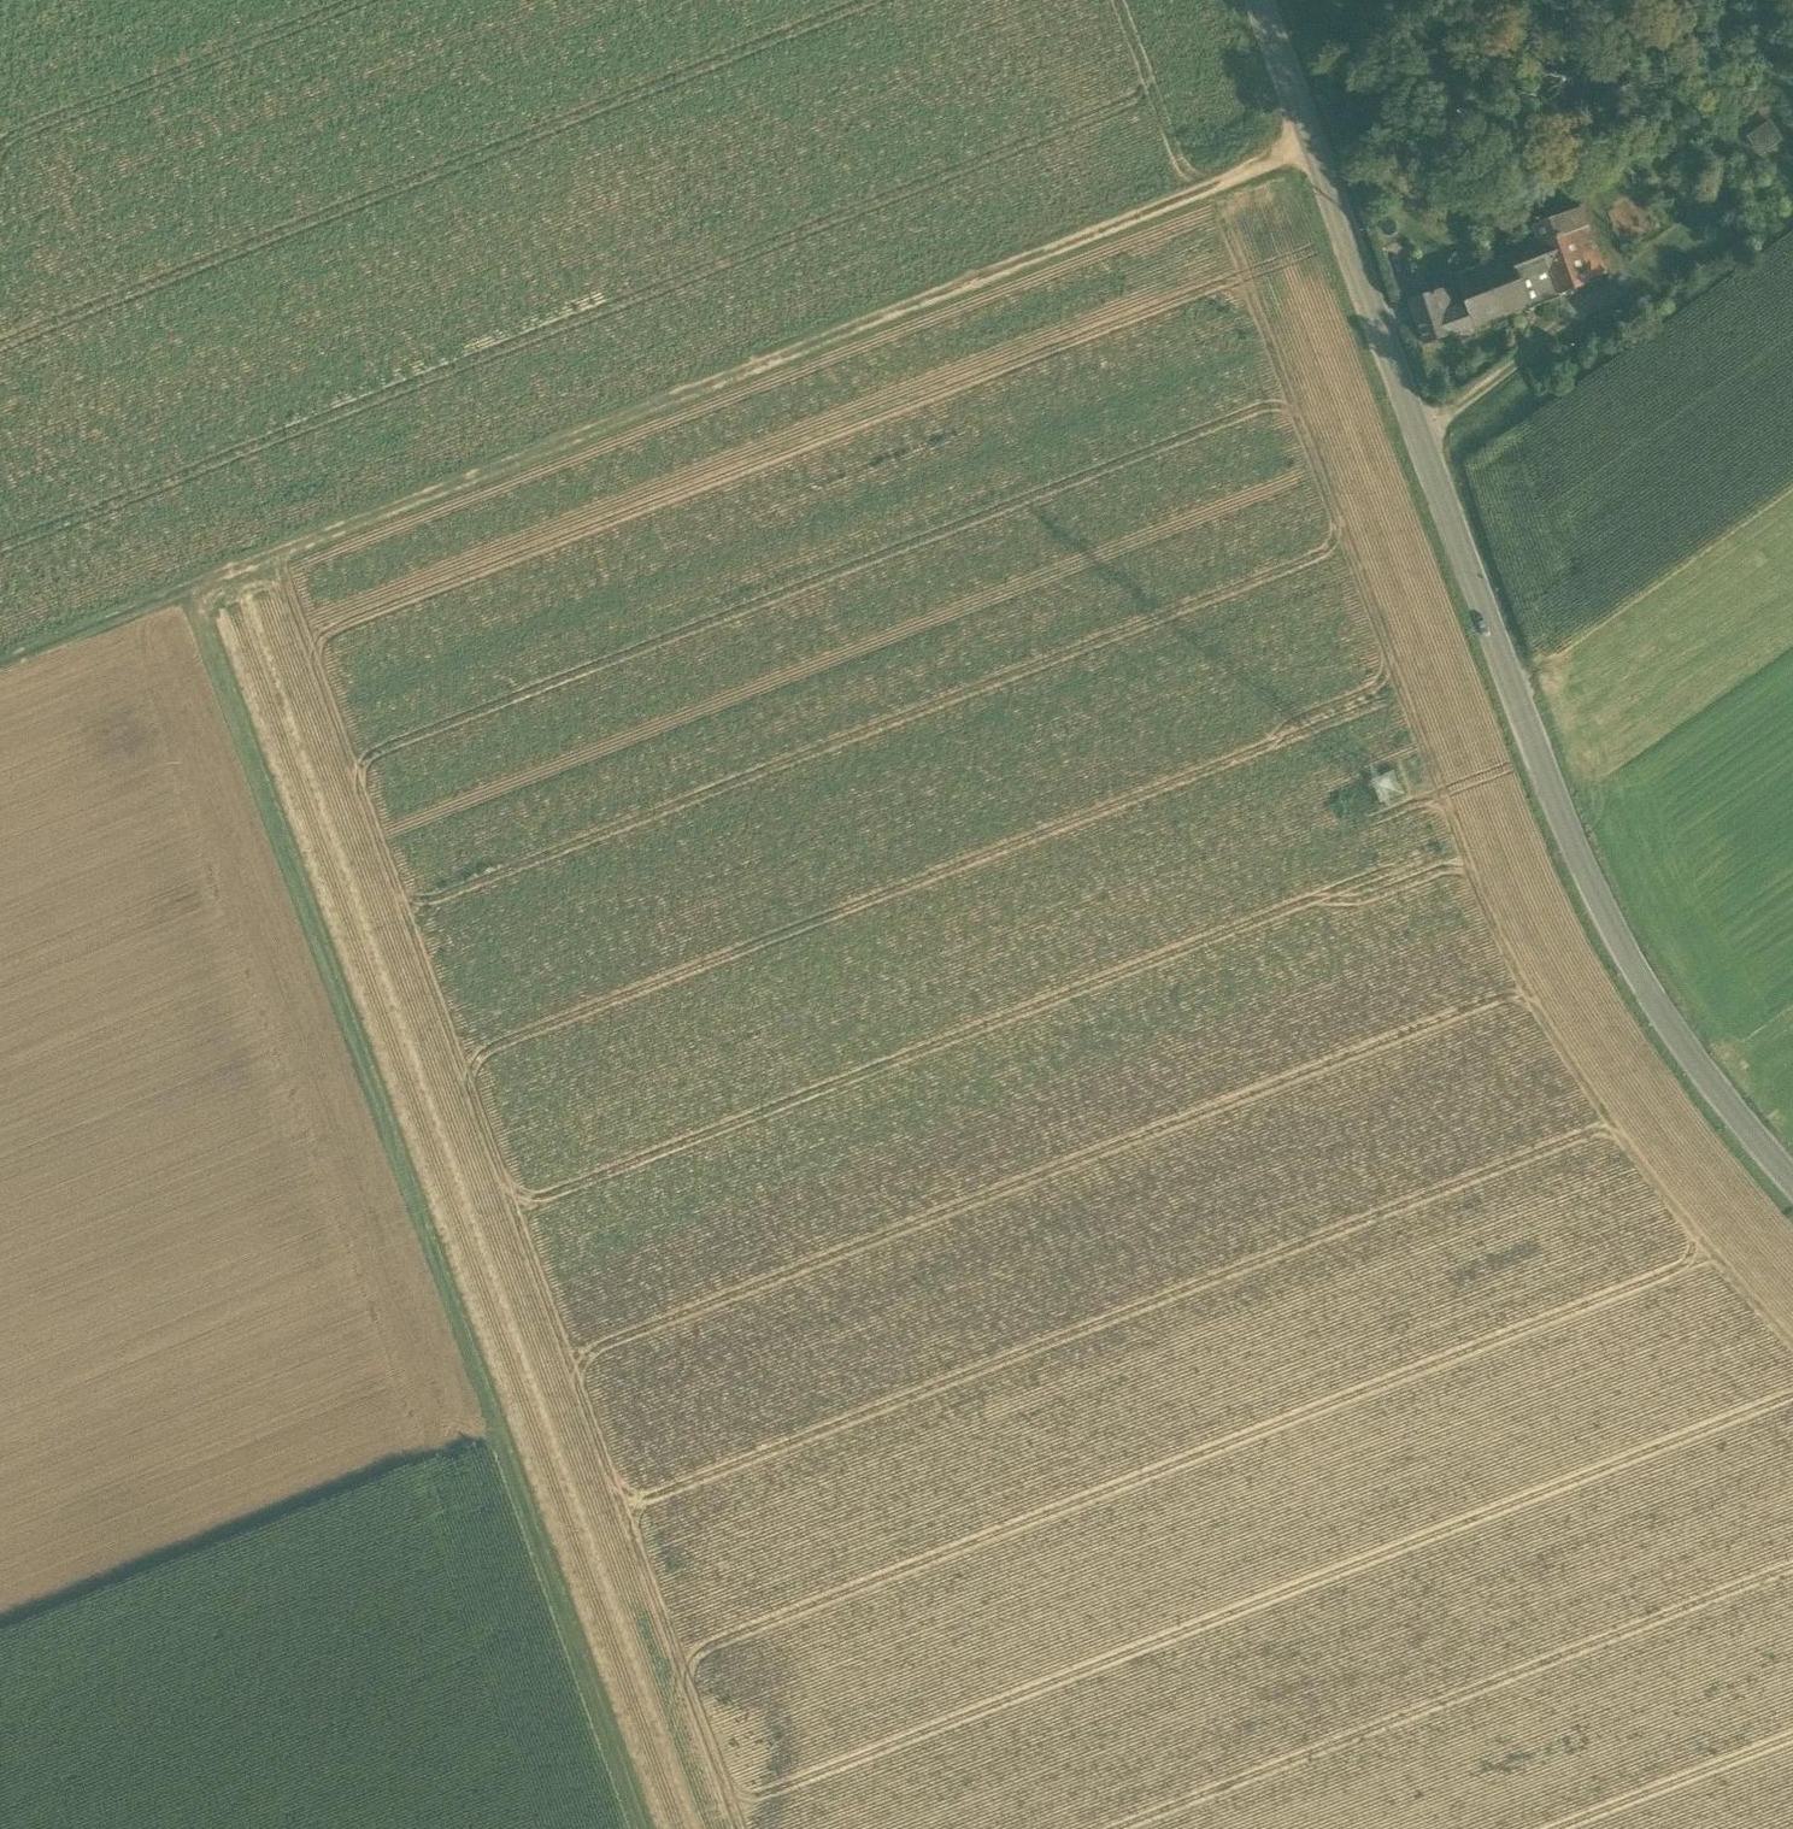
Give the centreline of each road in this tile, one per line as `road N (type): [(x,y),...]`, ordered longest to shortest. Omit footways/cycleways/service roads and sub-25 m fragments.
road 1 (track): [(0,659),(1314,149)]
road 2 (track): [(178,588),(639,1828)]
road 3 (secondary): [(1258,0),(1579,858),(1665,1020),(1792,1183)]

